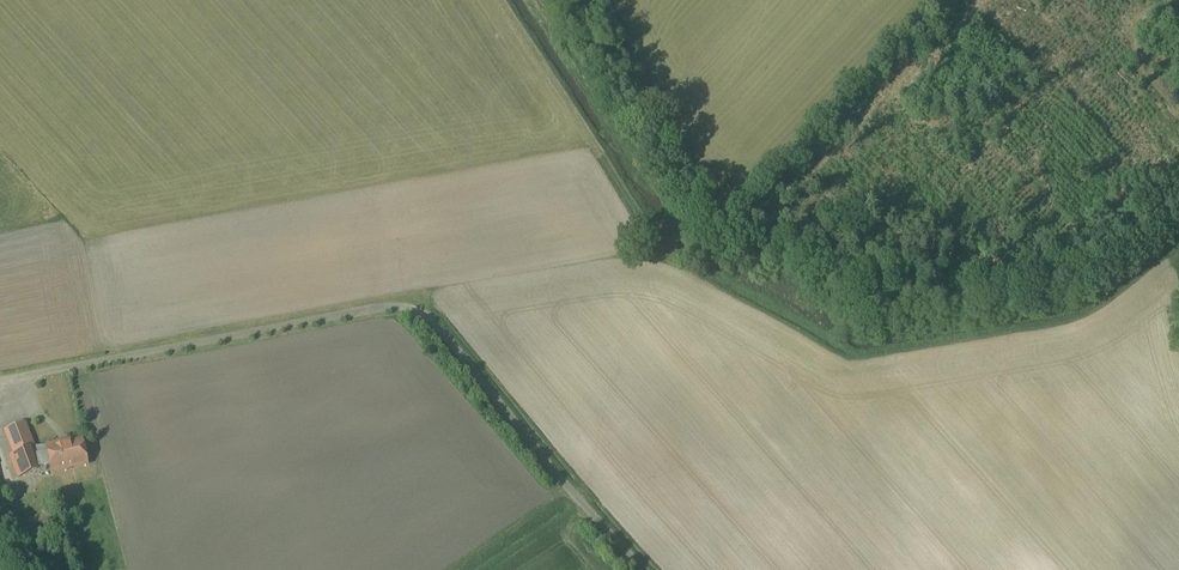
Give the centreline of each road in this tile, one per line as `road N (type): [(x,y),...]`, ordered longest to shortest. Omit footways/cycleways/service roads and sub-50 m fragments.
road 1 (track): [(505,0),(678,257),(858,351),(1085,318),(1178,242)]
road 2 (unclassified): [(646,569),(434,323),(404,307),(0,379)]

